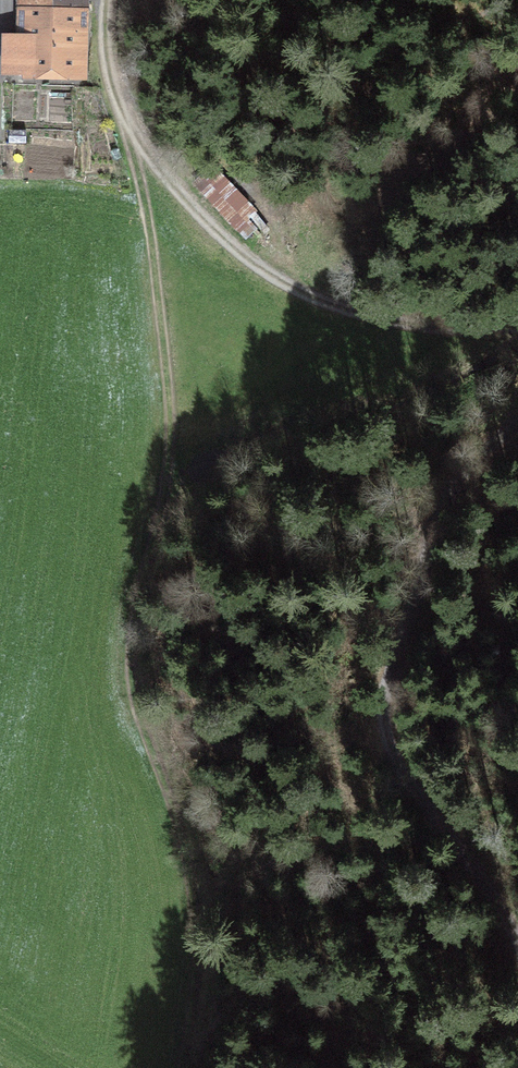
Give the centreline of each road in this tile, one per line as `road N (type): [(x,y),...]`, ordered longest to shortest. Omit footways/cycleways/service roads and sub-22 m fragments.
road 1 (track): [(123,113),(146,204),(170,400),(169,454),(141,584),(132,682),(188,857),(195,911),(181,1067)]
road 2 (track): [(517,419),(438,517),(388,683),(385,721),(392,756),(413,790),(497,894),(517,934)]
road 3 (track): [(105,32),(123,113),(145,152),(260,269),(348,310),(416,327),(517,324)]

